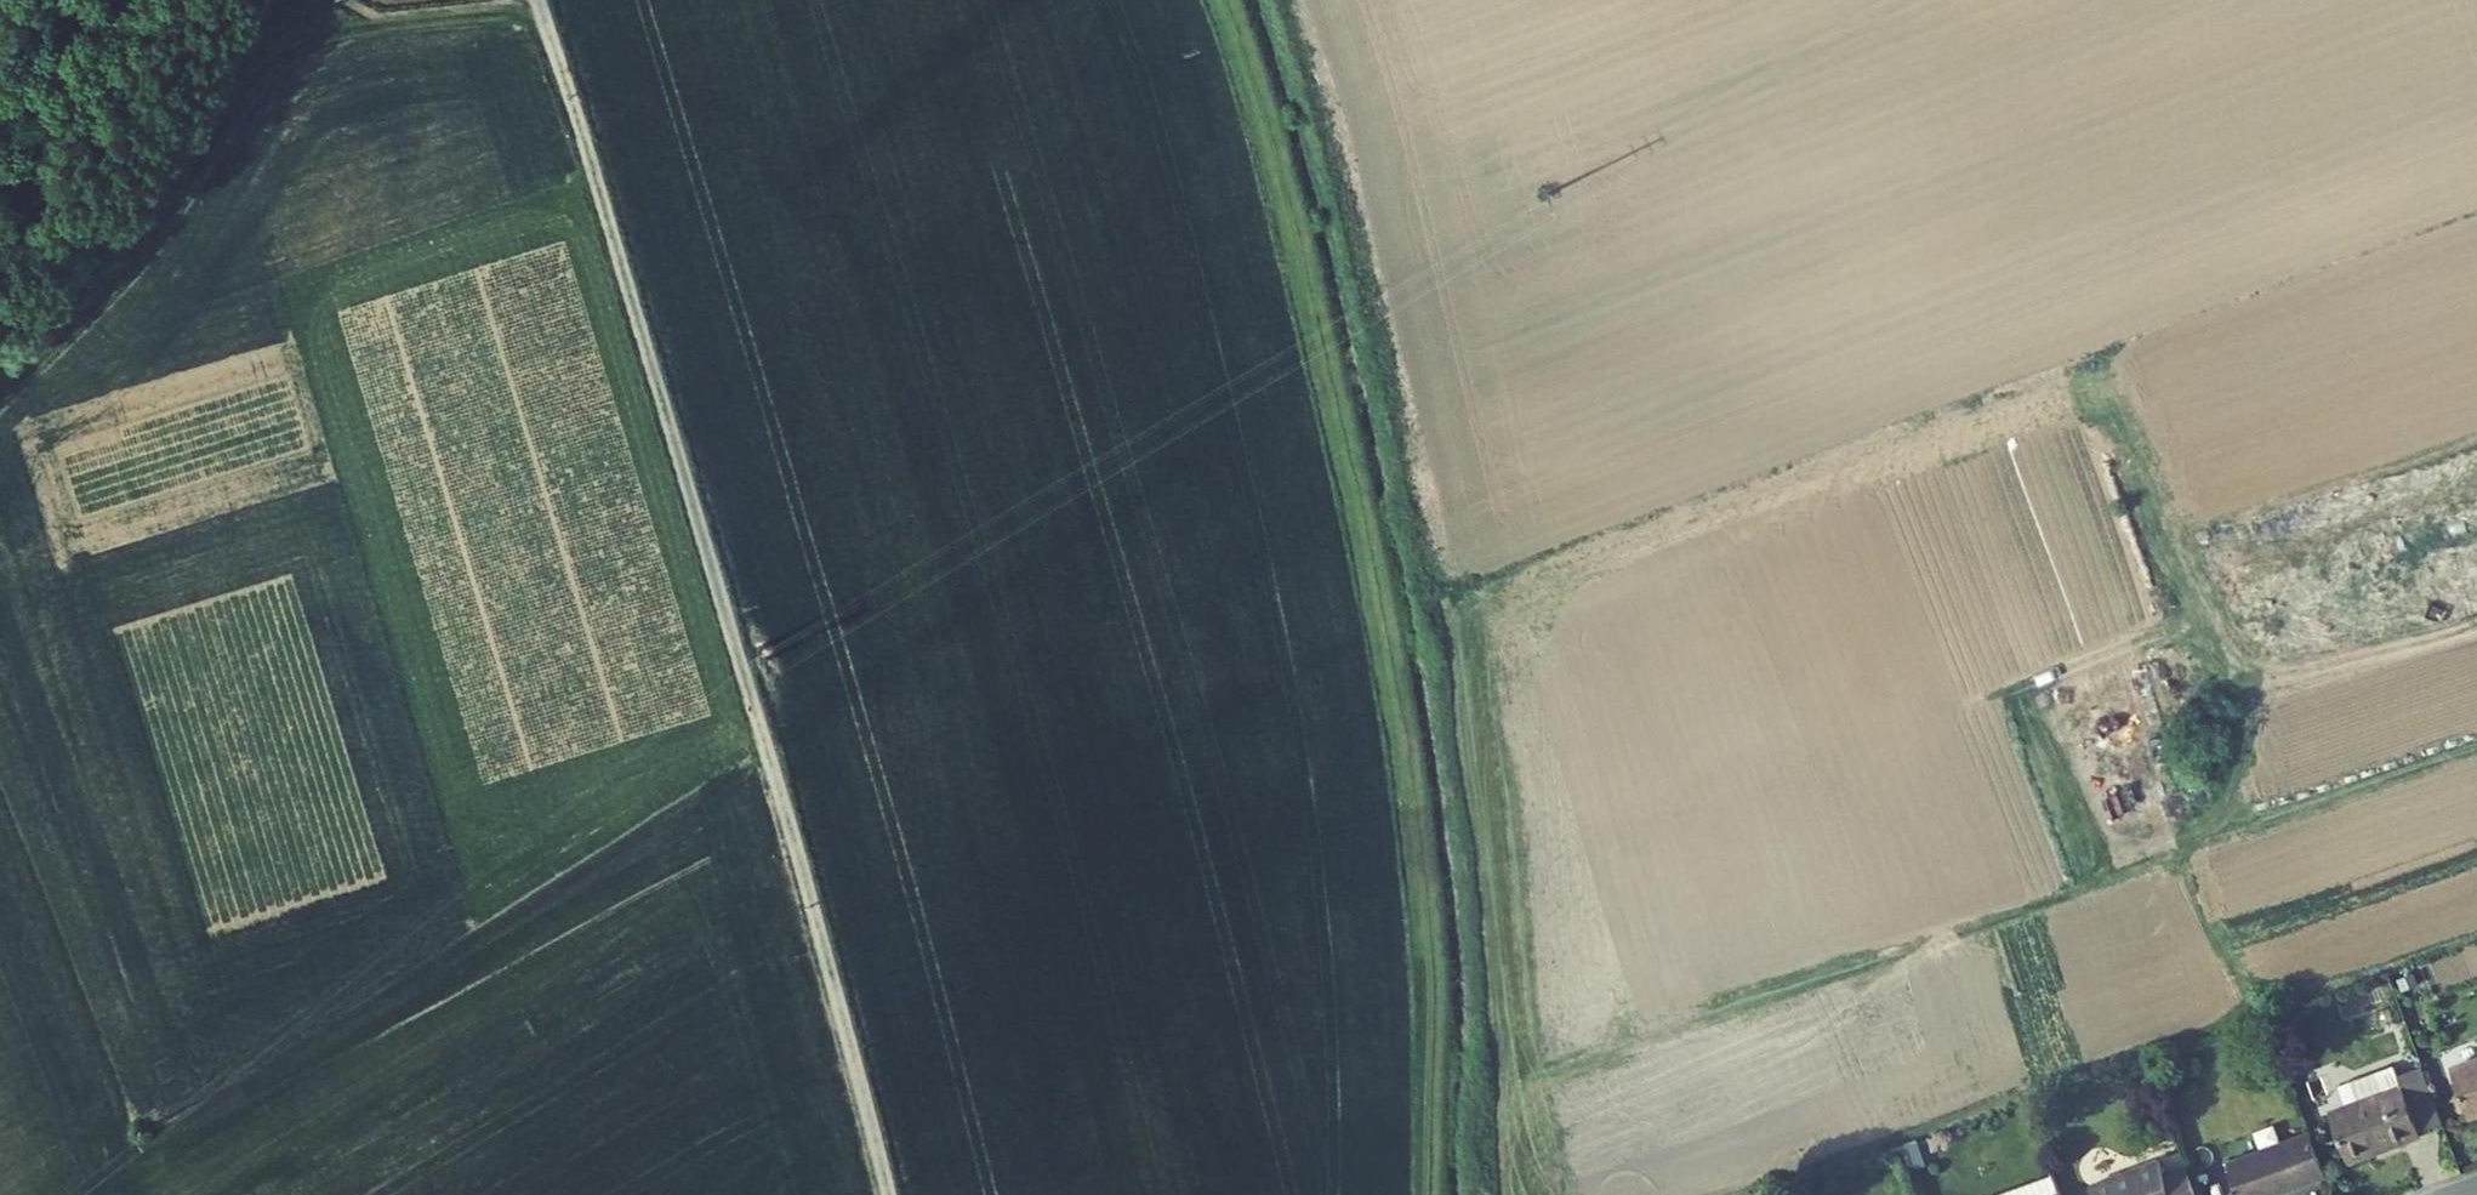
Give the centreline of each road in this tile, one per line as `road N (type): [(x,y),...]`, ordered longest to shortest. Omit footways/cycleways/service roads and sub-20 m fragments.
road 1 (track): [(889,1194),(783,814),(537,0)]

